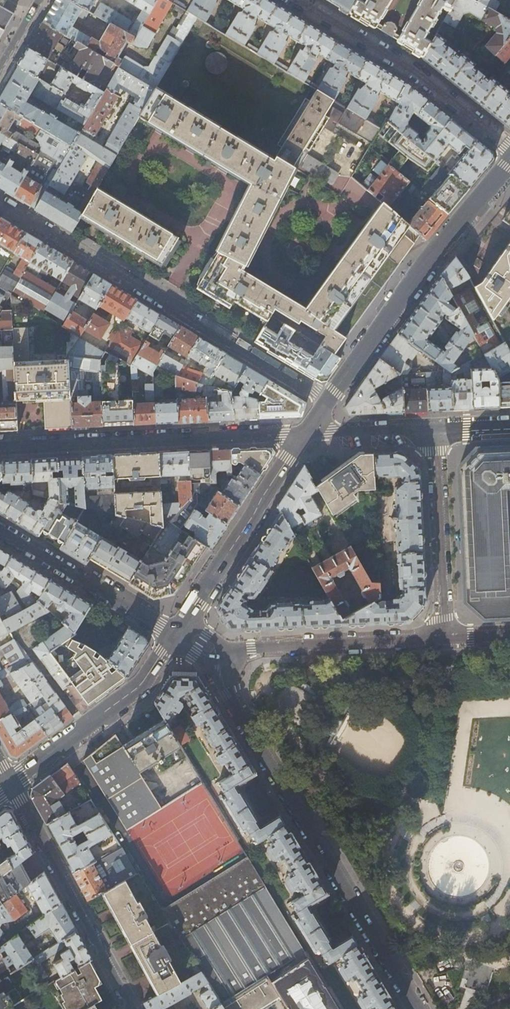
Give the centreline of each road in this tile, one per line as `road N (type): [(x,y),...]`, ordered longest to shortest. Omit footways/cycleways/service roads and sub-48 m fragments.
road 1 (residential): [(211,656),(420,1008)]
road 2 (residential): [(327,402),(0,204)]
road 3 (residential): [(304,434),(0,448)]
road 4 (tertiary): [(327,402),(509,162)]
road 5 (residential): [(293,0),(401,64),(509,150)]
road 6 (residential): [(10,782),(131,1008)]
road 7 (tertiary): [(175,633),(304,434)]
road 8 (residential): [(211,656),(444,639)]
road 9 (tertiary): [(10,782),(142,684),(175,633)]
road 10 (residential): [(444,639),(436,429)]
road 11 (tertiary): [(0,532),(175,633)]
road 12 (residential): [(436,429),(304,434)]

